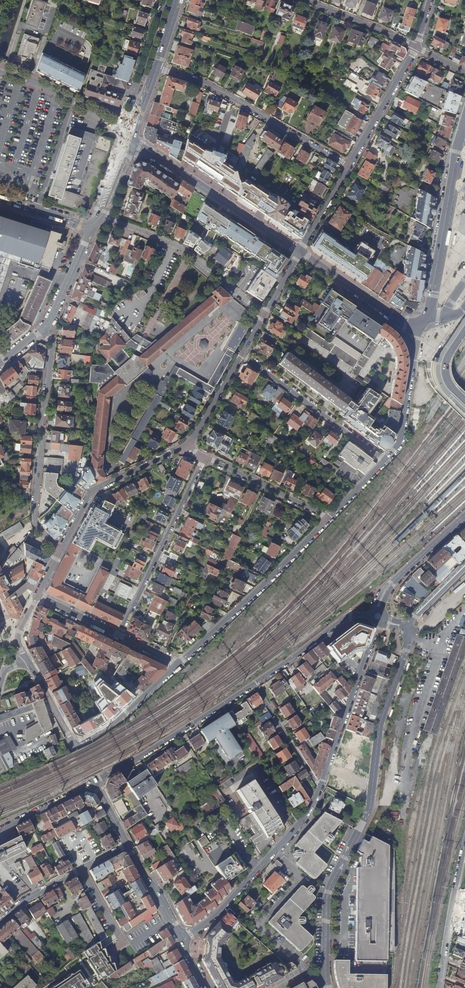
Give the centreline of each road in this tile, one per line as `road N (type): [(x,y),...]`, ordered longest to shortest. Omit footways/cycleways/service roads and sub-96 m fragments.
road 1 (residential): [(181,941),(215,916),(304,819),(378,616)]
road 2 (residential): [(378,616),(341,621),(94,781)]
road 3 (tertiary): [(59,550),(34,519),(52,343),(41,330)]
road 4 (residential): [(157,68),(203,84),(349,166)]
road 5 (tertiary): [(464,118),(429,314),(416,325)]
road 6 (residential): [(329,518),(179,664)]
road 7 (tertiary): [(300,253),(130,138)]
road 8 (residential): [(205,457),(120,636)]
road 9 (residential): [(98,216),(184,250),(264,315)]
road 10 (residential): [(384,460),(242,355)]
road 11 (residential): [(59,550),(91,492),(183,447)]
road 12 (unclassified): [(358,832),(328,892),(328,987)]
road 13 (residential): [(0,922),(127,844)]
road 14 (tertiary): [(130,138),(76,103),(0,71)]
road 15 (residential): [(464,844),(438,987)]
road 16 (residential): [(416,325),(401,437),(384,460)]
road 17 (residential): [(205,457),(329,518)]
road 18 (residential): [(349,166),(416,47)]
road 19 (tertiary): [(416,325),(300,253)]
road 20 (residential): [(464,516),(391,584),(378,616)]
road 21 (residential): [(179,664),(109,728),(75,746)]
road 22 (residential): [(416,47),(305,0)]

